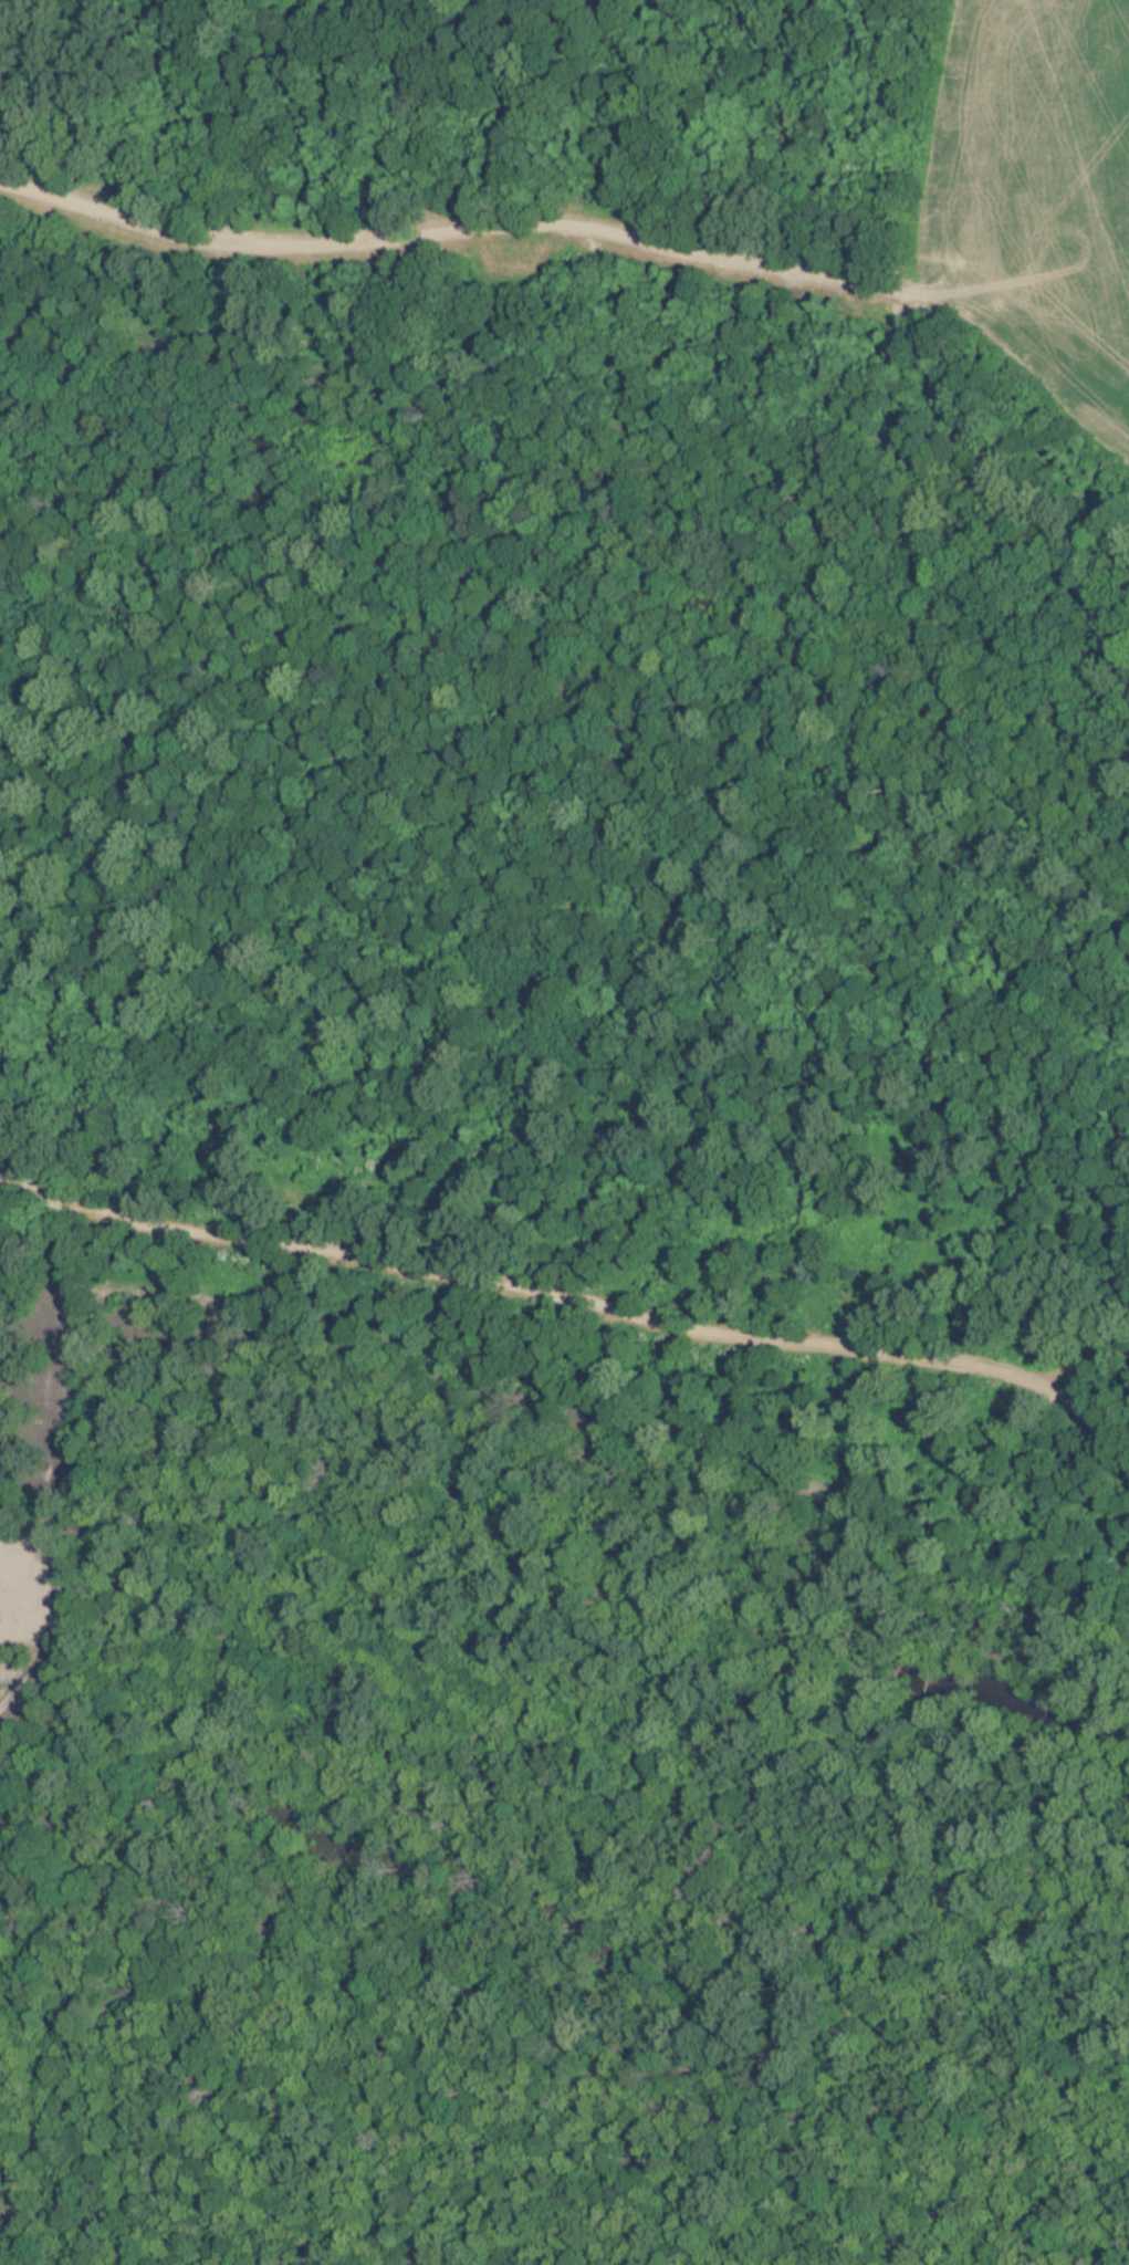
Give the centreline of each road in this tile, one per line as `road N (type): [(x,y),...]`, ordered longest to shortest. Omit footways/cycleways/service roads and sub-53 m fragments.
road 1 (residential): [(647,244),(594,233),(263,247),(0,180)]
road 2 (residential): [(647,244),(861,272),(907,263),(987,332),(1107,413),(1128,418)]
road 3 (residential): [(907,263),(979,0)]

